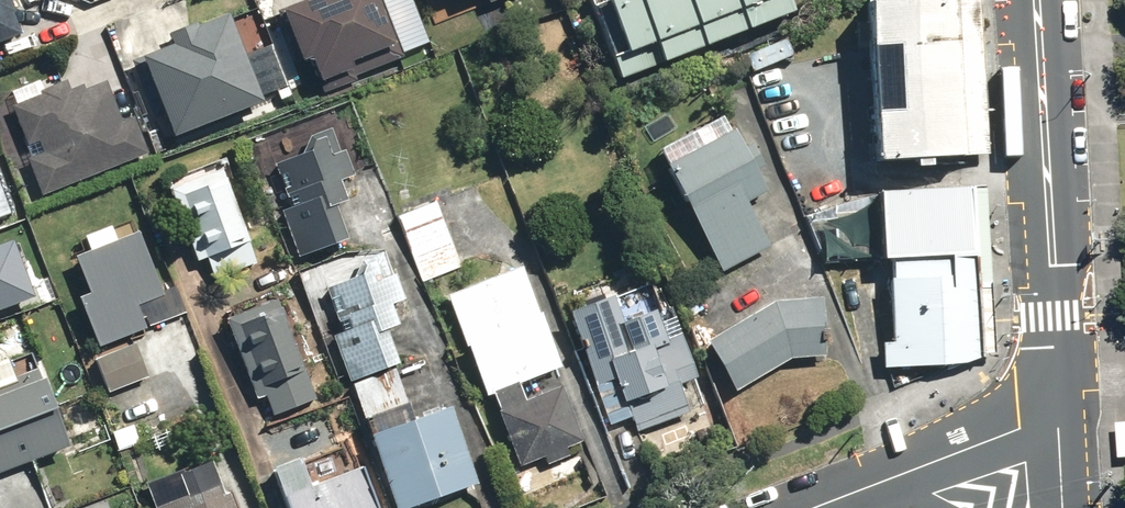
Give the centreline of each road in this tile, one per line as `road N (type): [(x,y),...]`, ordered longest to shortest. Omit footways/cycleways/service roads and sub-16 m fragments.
road 1 (tertiary): [(1063,413),(1040,0)]
road 2 (tertiary): [(907,471),(1063,413)]

